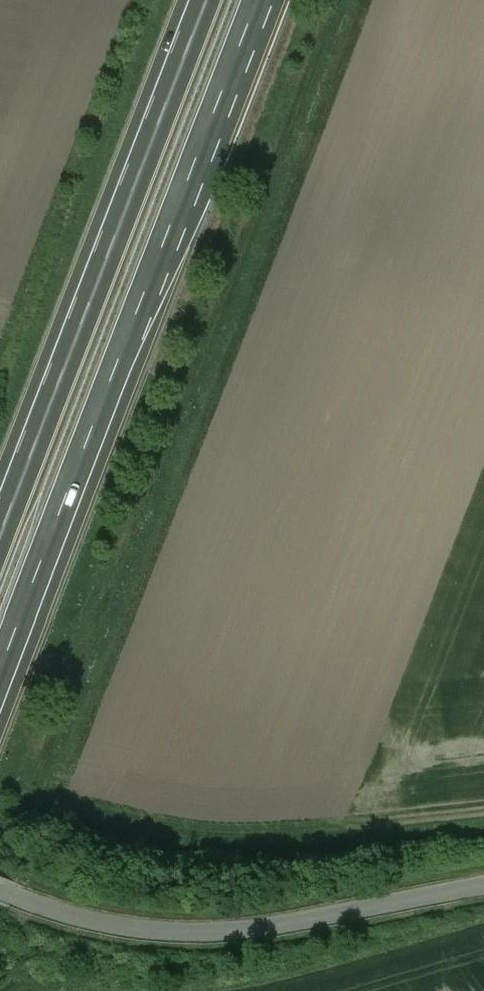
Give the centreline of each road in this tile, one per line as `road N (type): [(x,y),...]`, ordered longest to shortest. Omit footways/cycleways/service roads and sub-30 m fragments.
road 1 (motorway): [(206,0),(0,540)]
road 2 (unclassified): [(0,893),(125,929),(217,933),(483,887)]
road 3 (motorway): [(0,677),(150,287)]
road 4 (motorway): [(150,287),(210,189),(282,0)]
road 5 (motorway): [(150,287),(259,0)]
road 6 (track): [(483,811),(345,823)]

